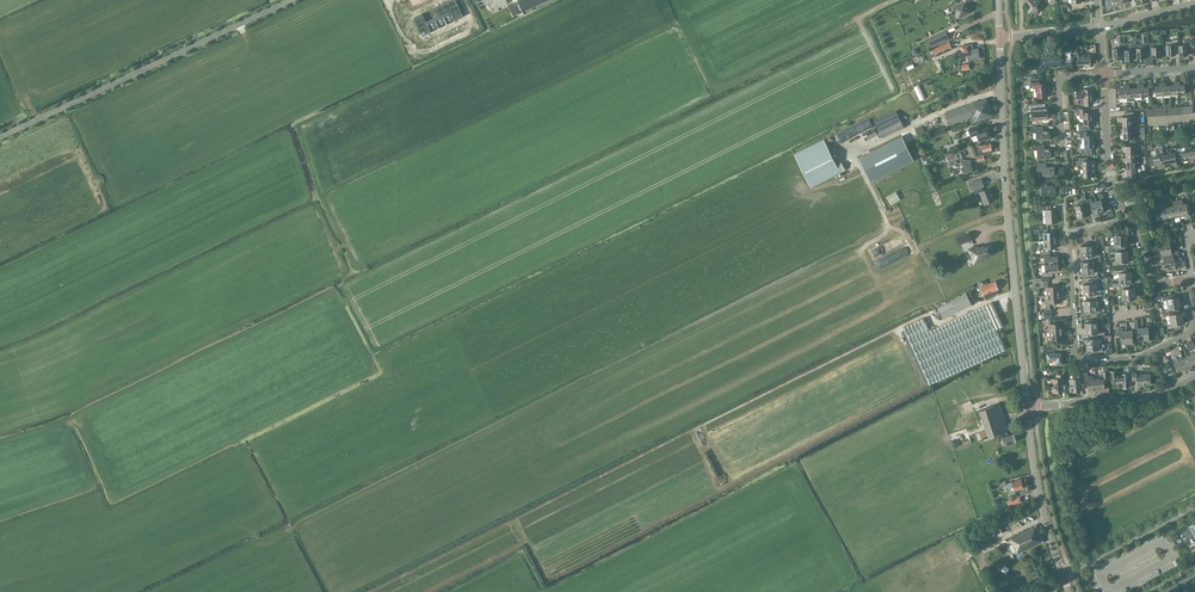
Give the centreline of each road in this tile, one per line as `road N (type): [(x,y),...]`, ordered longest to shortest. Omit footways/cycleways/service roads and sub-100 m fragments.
road 1 (tertiary): [(1028,406),(1000,37)]
road 2 (tertiary): [(0,137),(291,0)]
road 3 (track): [(896,0),(706,88)]
road 4 (tertiary): [(1070,591),(1039,497),(1028,406)]
road 5 (residential): [(1028,406),(1154,395),(1194,375)]
road 6 (residential): [(1115,359),(1083,362),(1076,353),(1073,234)]
road 7 (residential): [(1064,188),(1060,77),(1104,74)]
road 8 (residential): [(1129,221),(1110,173),(1104,74)]

